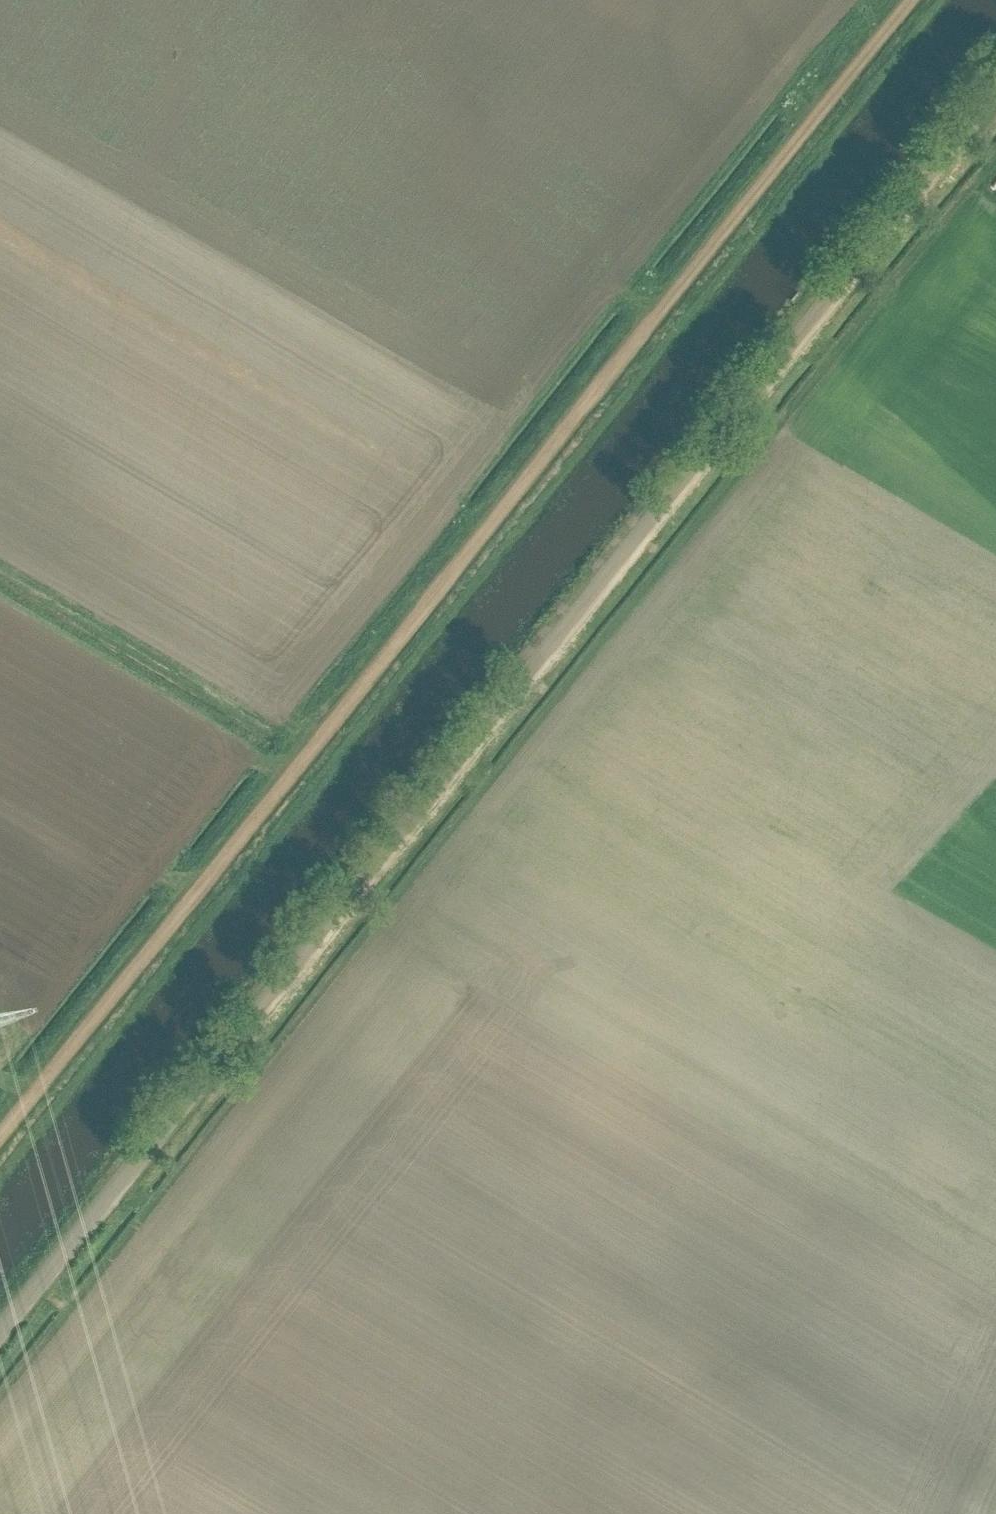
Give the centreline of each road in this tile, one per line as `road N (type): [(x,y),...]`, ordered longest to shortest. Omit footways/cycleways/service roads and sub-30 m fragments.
road 1 (unclassified): [(0,1330),(995,77)]
road 2 (track): [(0,1136),(908,0)]

